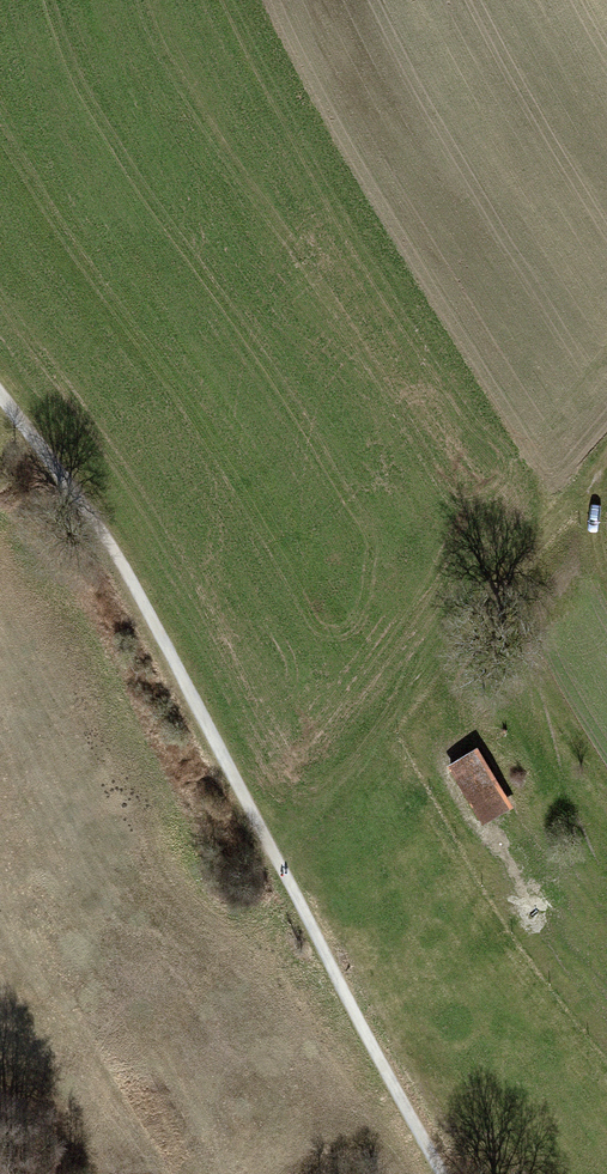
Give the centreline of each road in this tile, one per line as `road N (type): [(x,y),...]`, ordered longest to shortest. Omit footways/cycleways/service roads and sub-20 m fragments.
road 1 (track): [(445,1173),(372,1051),(118,555),(0,398)]
road 2 (track): [(606,464),(277,861)]

